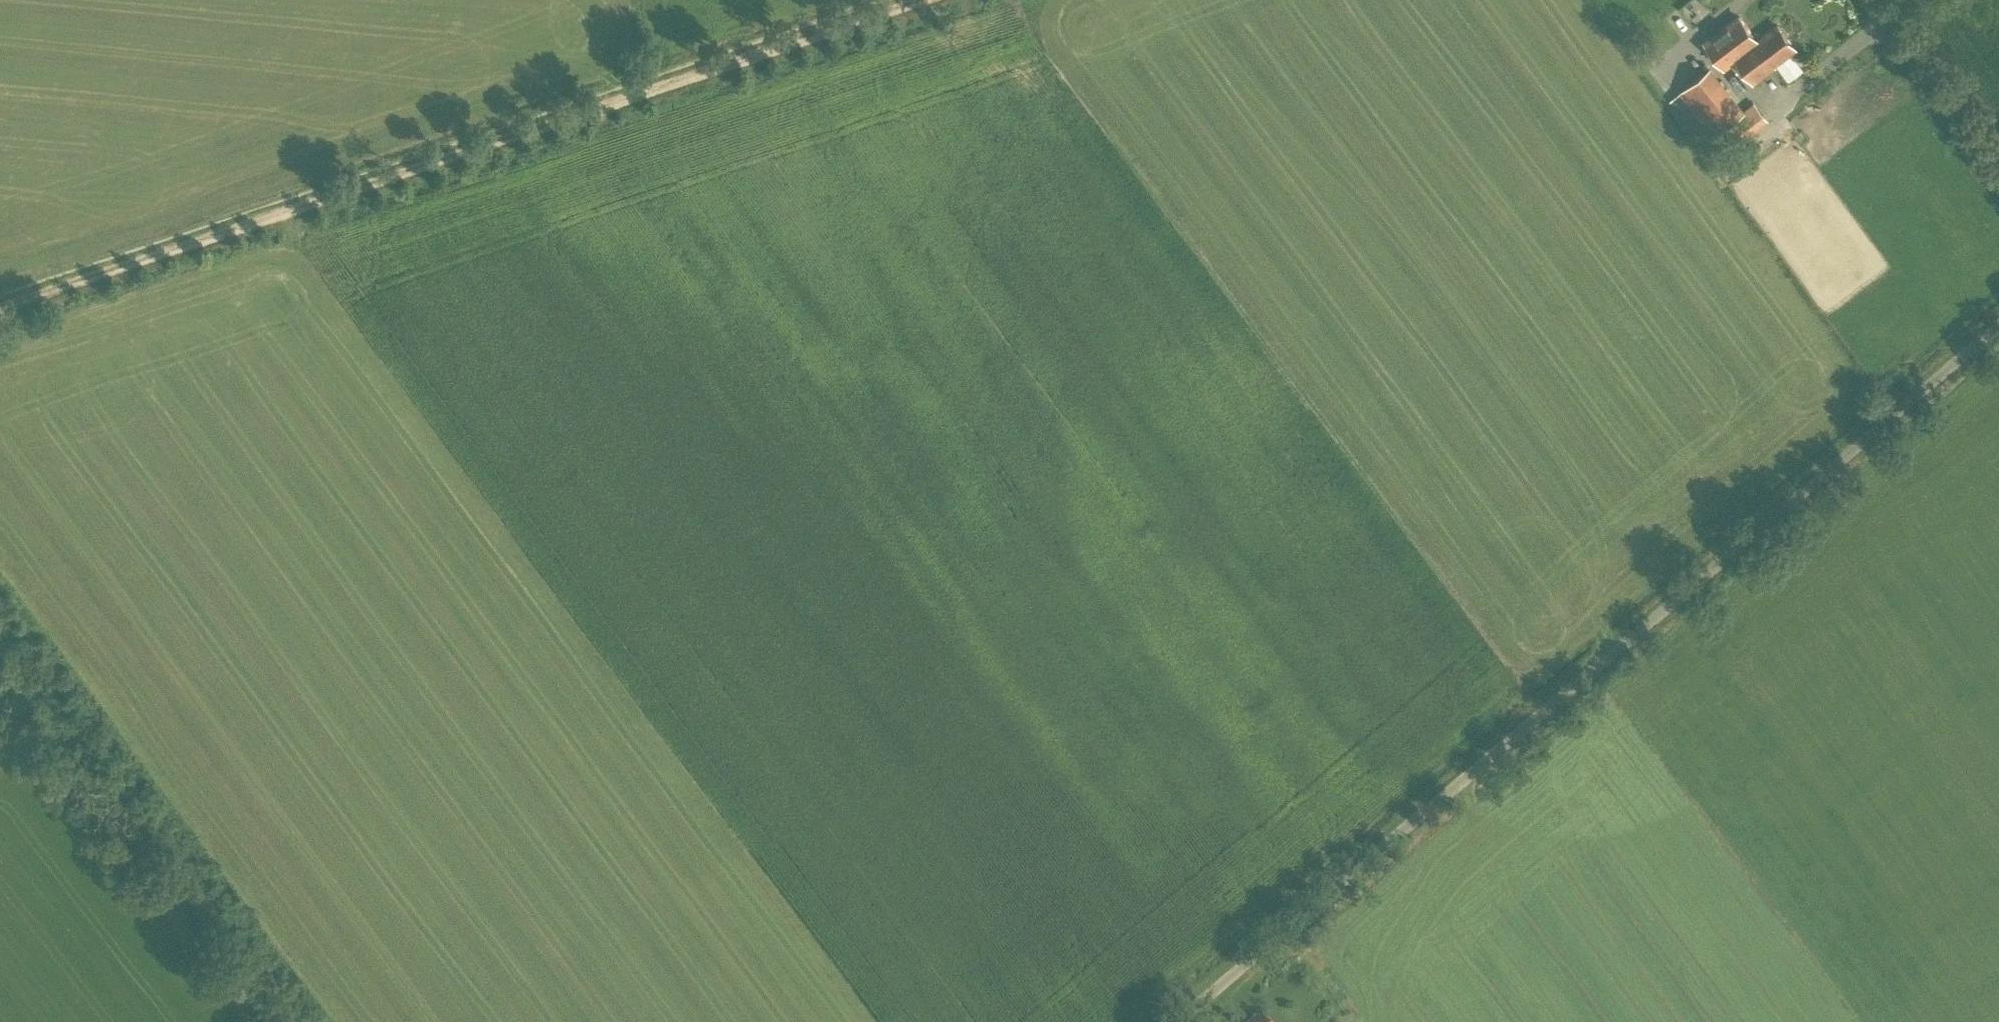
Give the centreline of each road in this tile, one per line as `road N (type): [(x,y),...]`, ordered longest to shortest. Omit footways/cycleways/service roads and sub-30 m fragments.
road 1 (unclassified): [(1182,1021),(1998,325)]
road 2 (track): [(0,307),(921,0)]
road 3 (tertiary): [(1998,167),(1872,0)]

